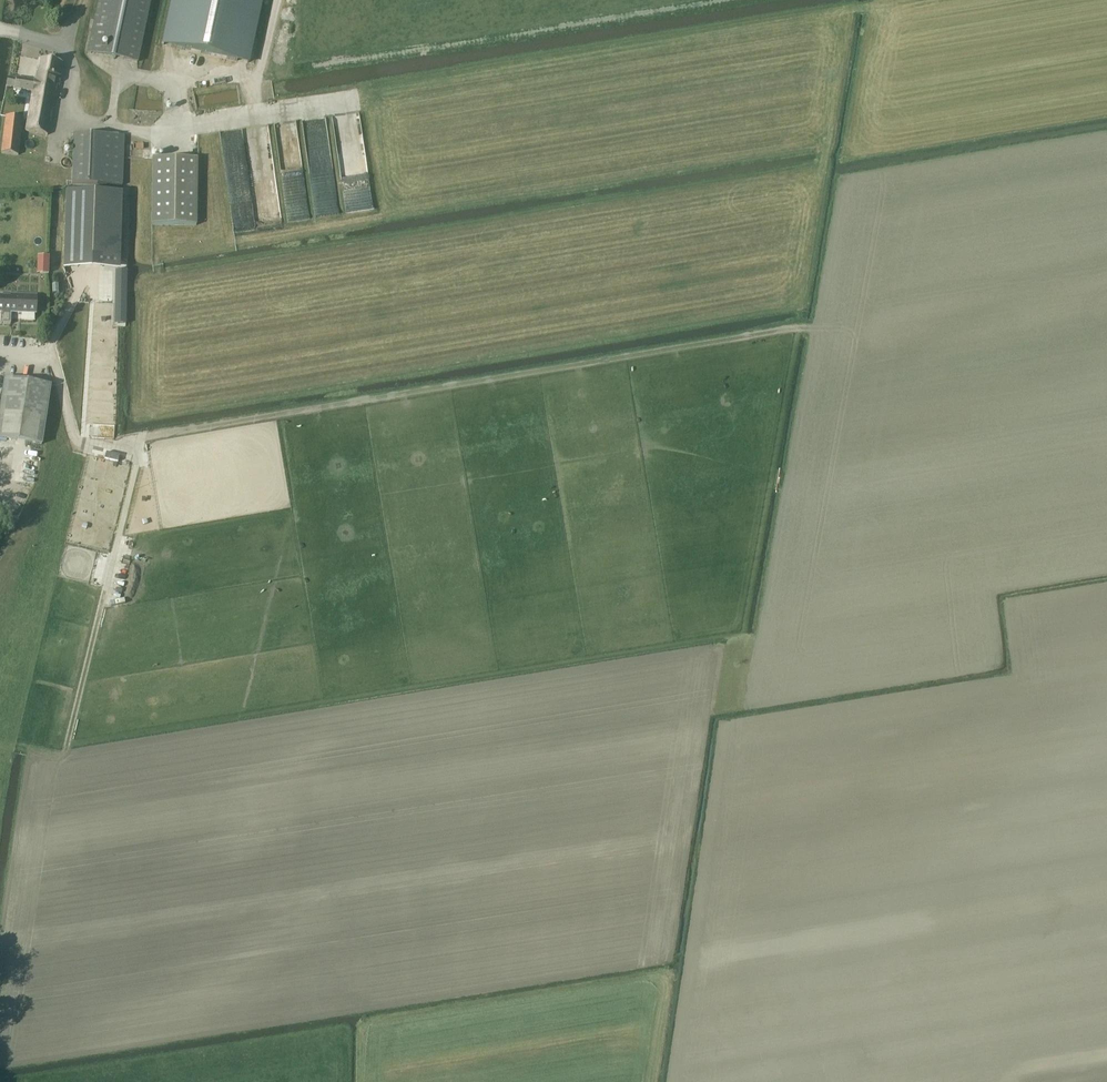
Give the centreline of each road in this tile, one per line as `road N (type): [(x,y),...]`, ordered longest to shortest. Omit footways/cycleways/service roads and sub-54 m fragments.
road 1 (track): [(11,746),(66,755),(134,470),(137,454),(82,441)]
road 2 (track): [(82,441),(91,301)]

